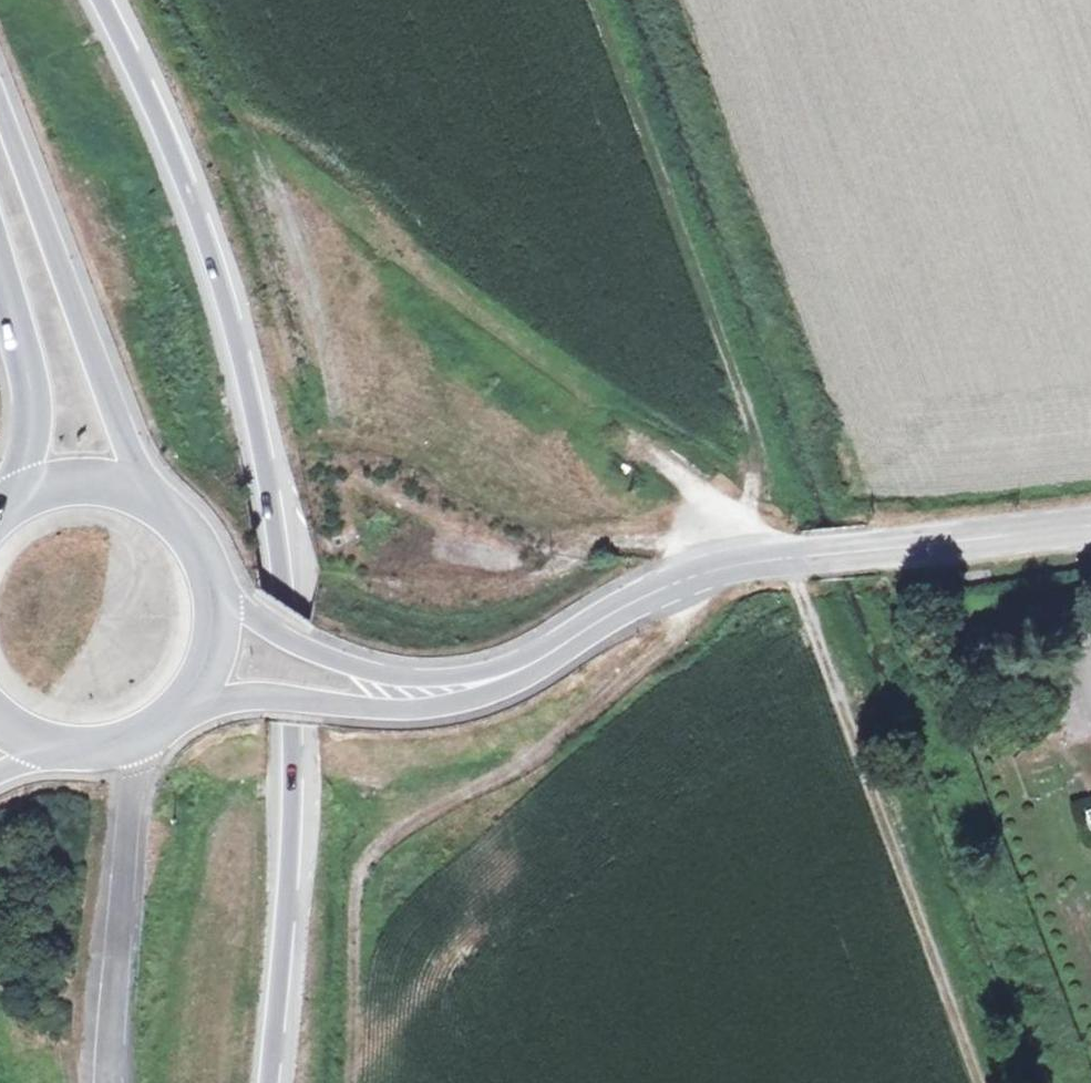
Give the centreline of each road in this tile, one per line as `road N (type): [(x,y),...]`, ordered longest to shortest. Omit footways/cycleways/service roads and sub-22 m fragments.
road 1 (motorway): [(269,1082),(288,726),(270,517),(240,362),(202,235),(98,0)]
road 2 (tertiary): [(511,675),(642,597),(708,571),(787,550),(1090,513)]
road 3 (track): [(584,0),(739,420),(760,558)]
road 4 (track): [(974,1082),(787,550)]
road 5 (primary): [(167,510),(145,486),(103,400),(0,105)]
road 6 (tertiary): [(187,710),(259,699),(393,715),(465,703),(511,675)]
road 7 (tertiary): [(511,675),(394,681),(349,670),(288,649),(216,580)]
road 8 (primary): [(0,256),(30,394),(26,468),(5,506)]
road 9 (primary): [(167,510),(116,485),(87,482),(5,506)]
road 10 (primary): [(39,748),(104,754),(147,740),(187,710)]
road 11 (primary): [(187,710),(220,637),(216,580)]

